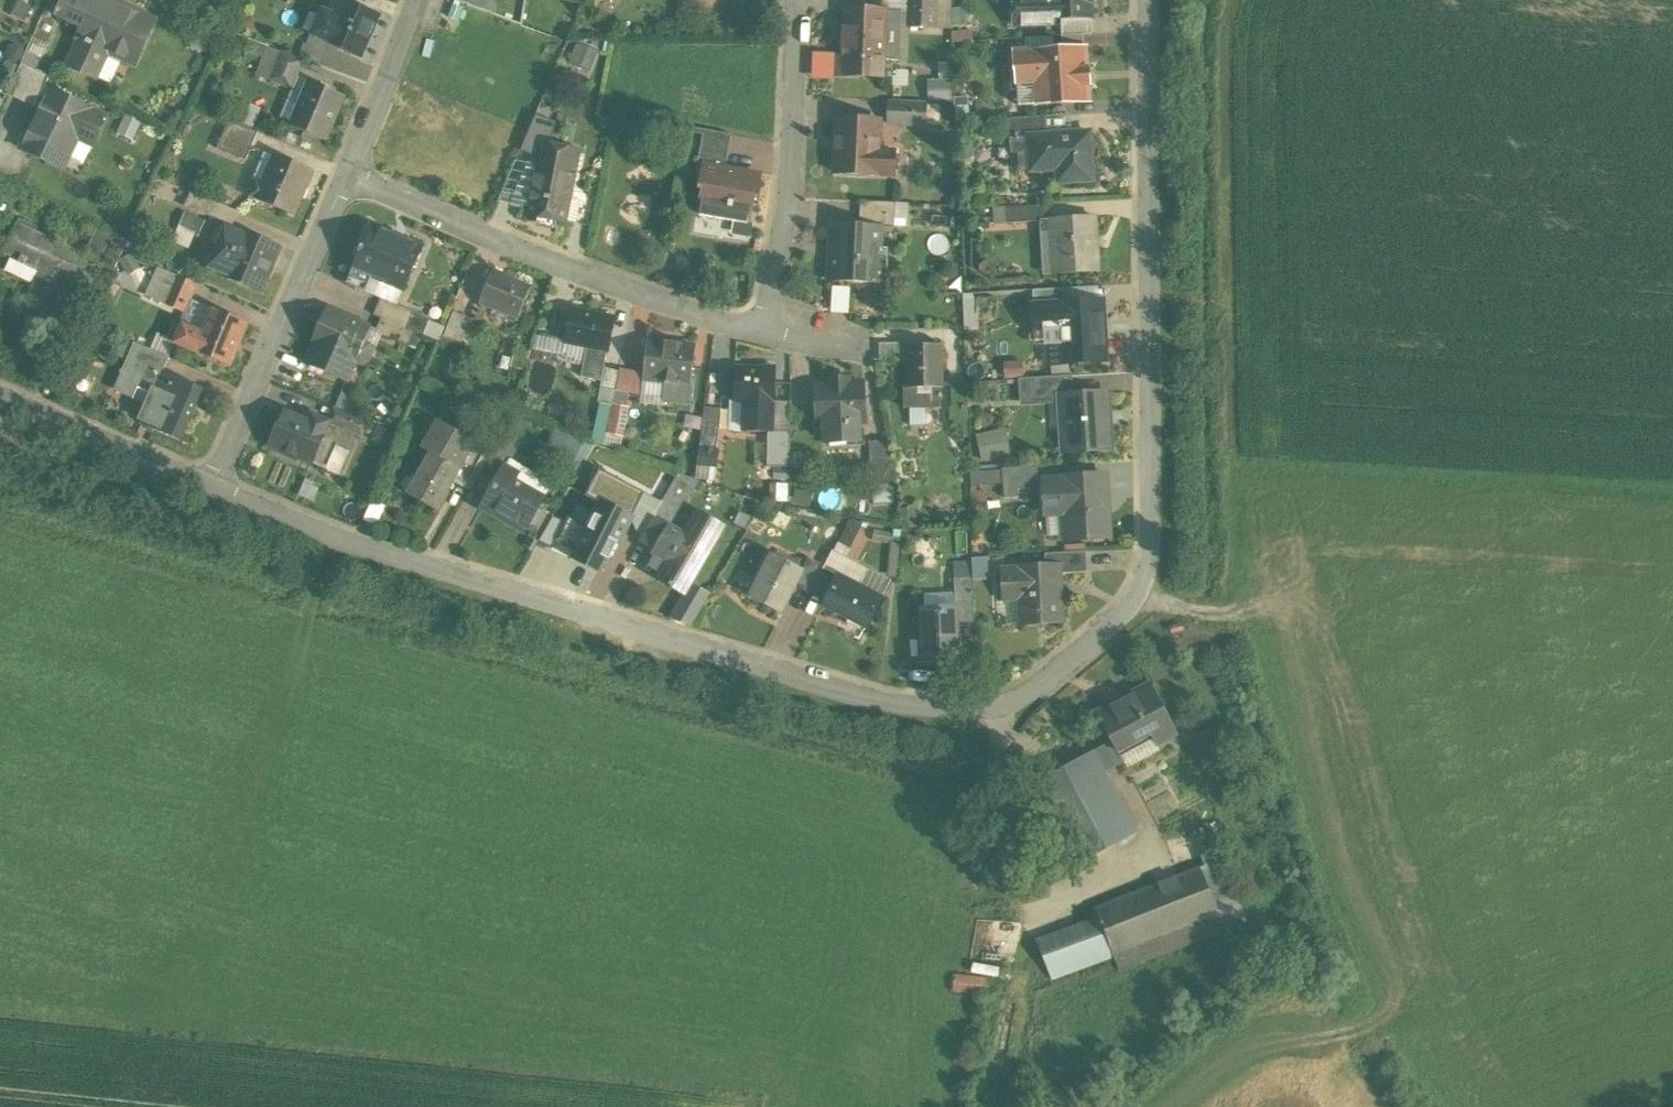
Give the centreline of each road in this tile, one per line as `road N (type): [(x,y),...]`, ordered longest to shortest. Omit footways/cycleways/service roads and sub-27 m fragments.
road 1 (residential): [(211,472),(353,525),(903,692),(990,690),(1033,675),(1102,624)]
road 2 (residential): [(1143,0),(1149,544),(1138,581),(1102,624)]
road 3 (residential): [(346,178),(658,304),(749,333)]
road 4 (residential): [(796,0),(785,206),(749,333)]
road 5 (residential): [(211,472),(346,178)]
road 6 (residential): [(0,382),(211,472)]
road 7 (residential): [(346,178),(415,0)]
road 8 (residential): [(749,333),(873,348)]

